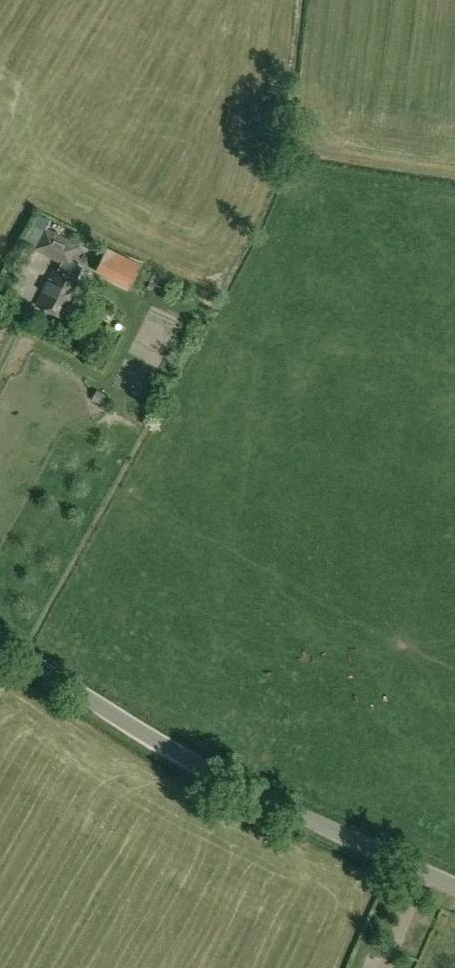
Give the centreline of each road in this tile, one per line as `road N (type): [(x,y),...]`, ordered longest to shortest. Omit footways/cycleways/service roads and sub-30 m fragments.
road 1 (unclassified): [(454,885),(184,760),(0,642)]

